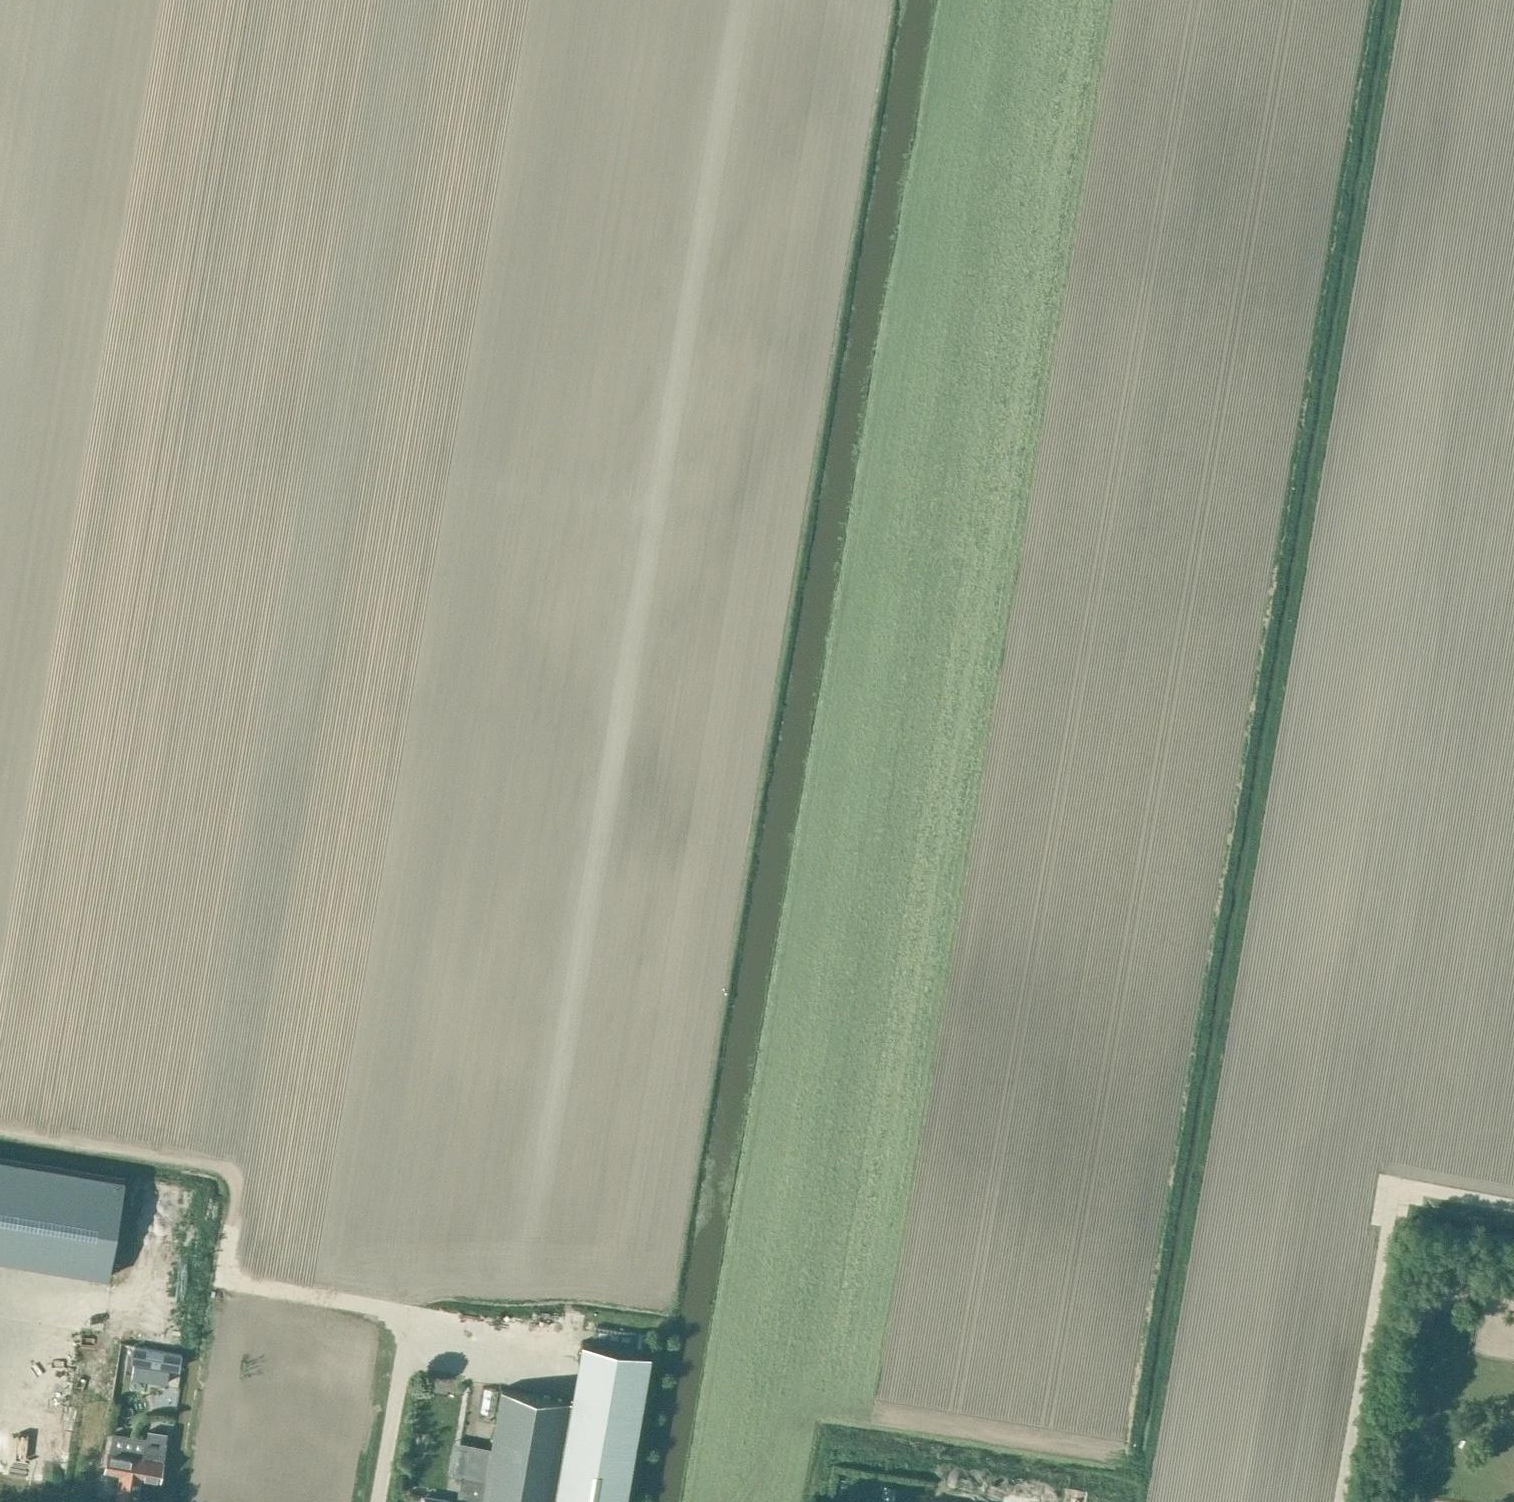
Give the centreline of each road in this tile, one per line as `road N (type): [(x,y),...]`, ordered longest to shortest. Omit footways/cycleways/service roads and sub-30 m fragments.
road 1 (track): [(1341,1501),(1394,1198),(1414,1188),(1513,1204)]

